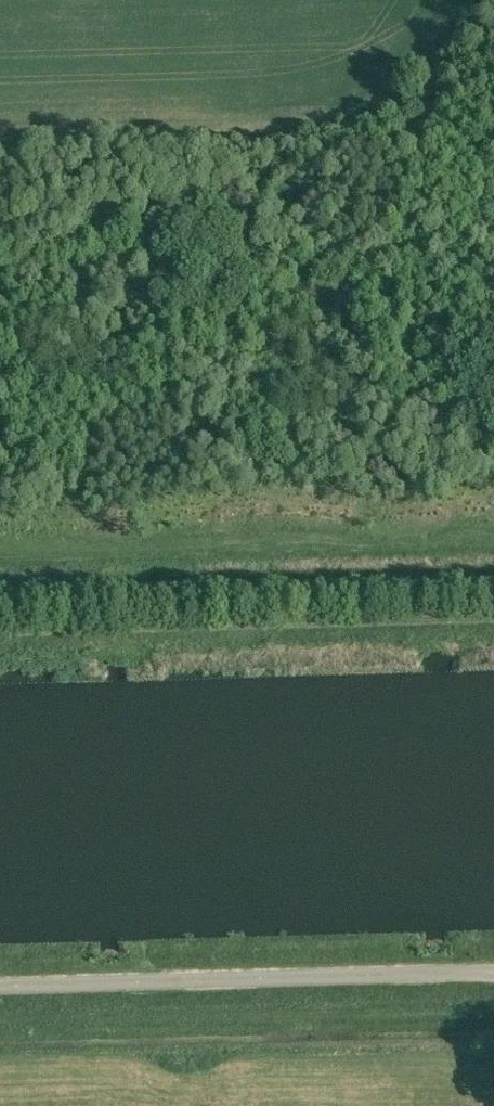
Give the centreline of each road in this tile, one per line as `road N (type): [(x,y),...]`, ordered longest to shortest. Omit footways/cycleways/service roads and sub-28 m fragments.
road 1 (unclassified): [(493,972),(0,987)]
road 2 (track): [(0,640),(493,625)]

